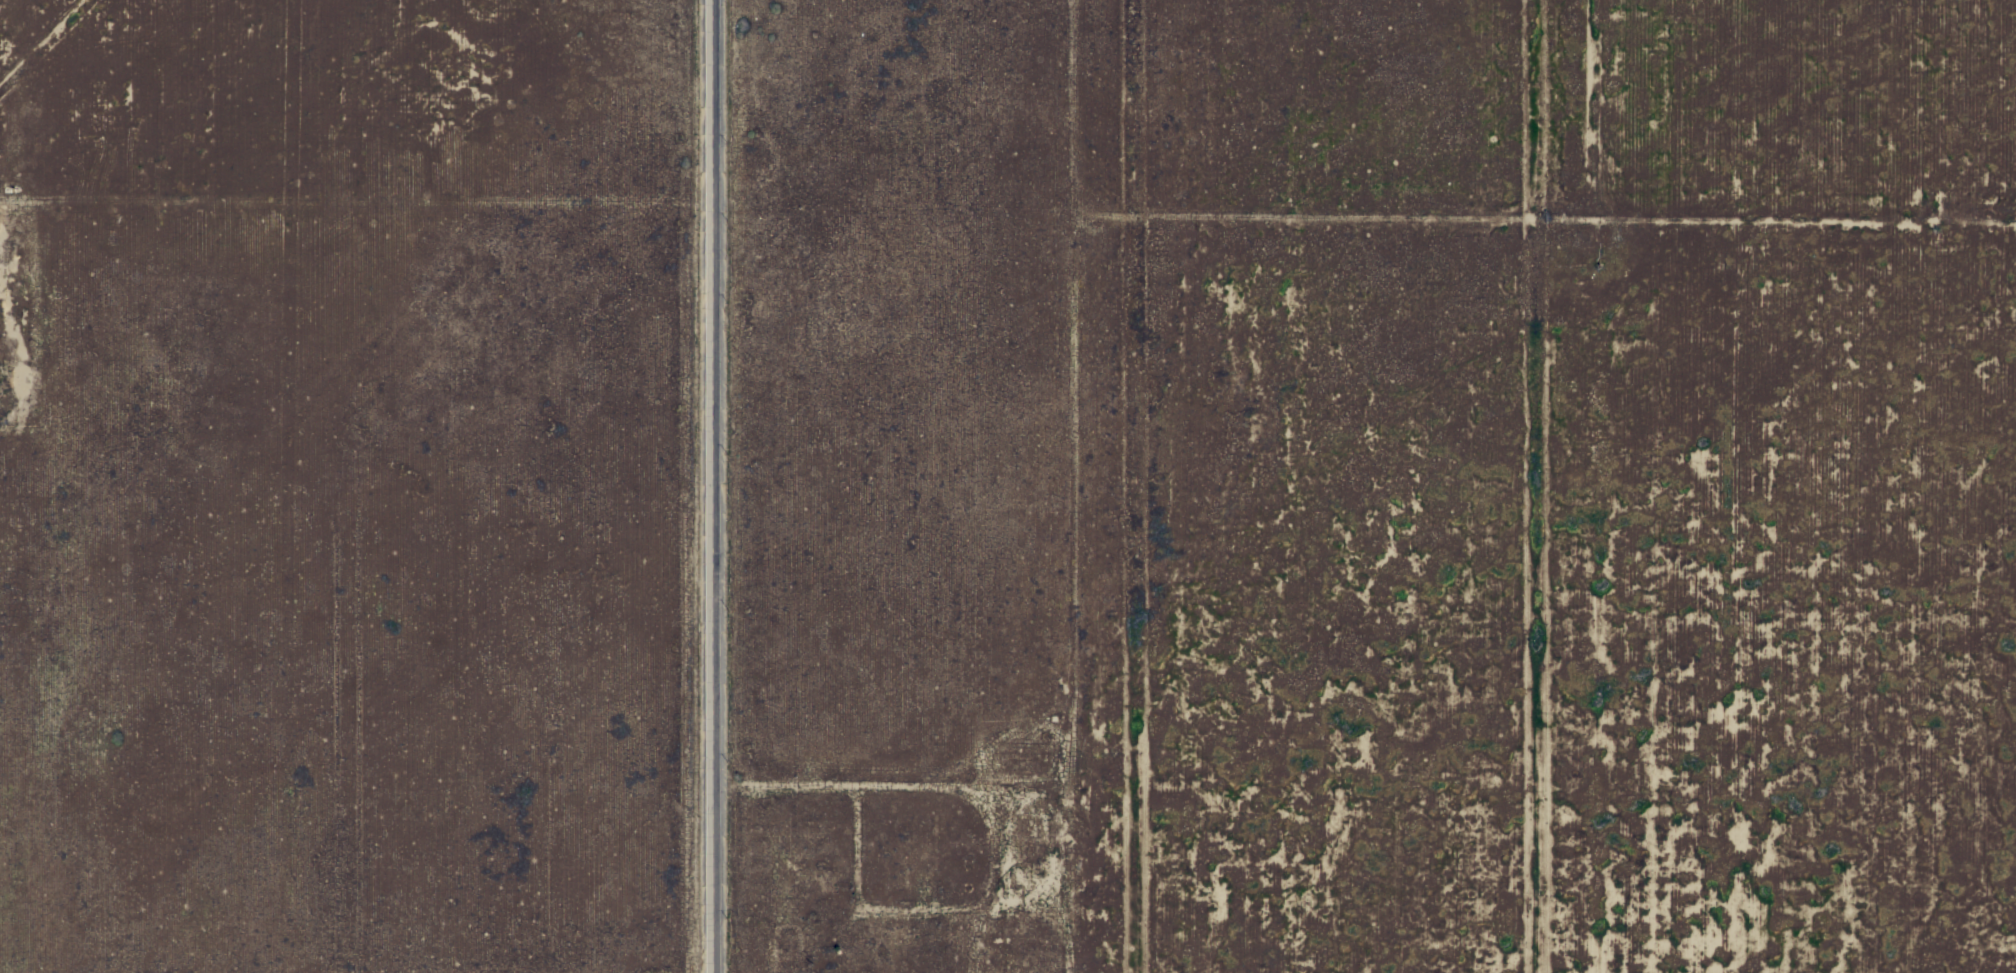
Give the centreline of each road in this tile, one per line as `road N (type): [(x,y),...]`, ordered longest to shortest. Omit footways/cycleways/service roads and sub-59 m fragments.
road 1 (track): [(706,0),(721,972)]
road 2 (track): [(1168,199),(2015,198)]

